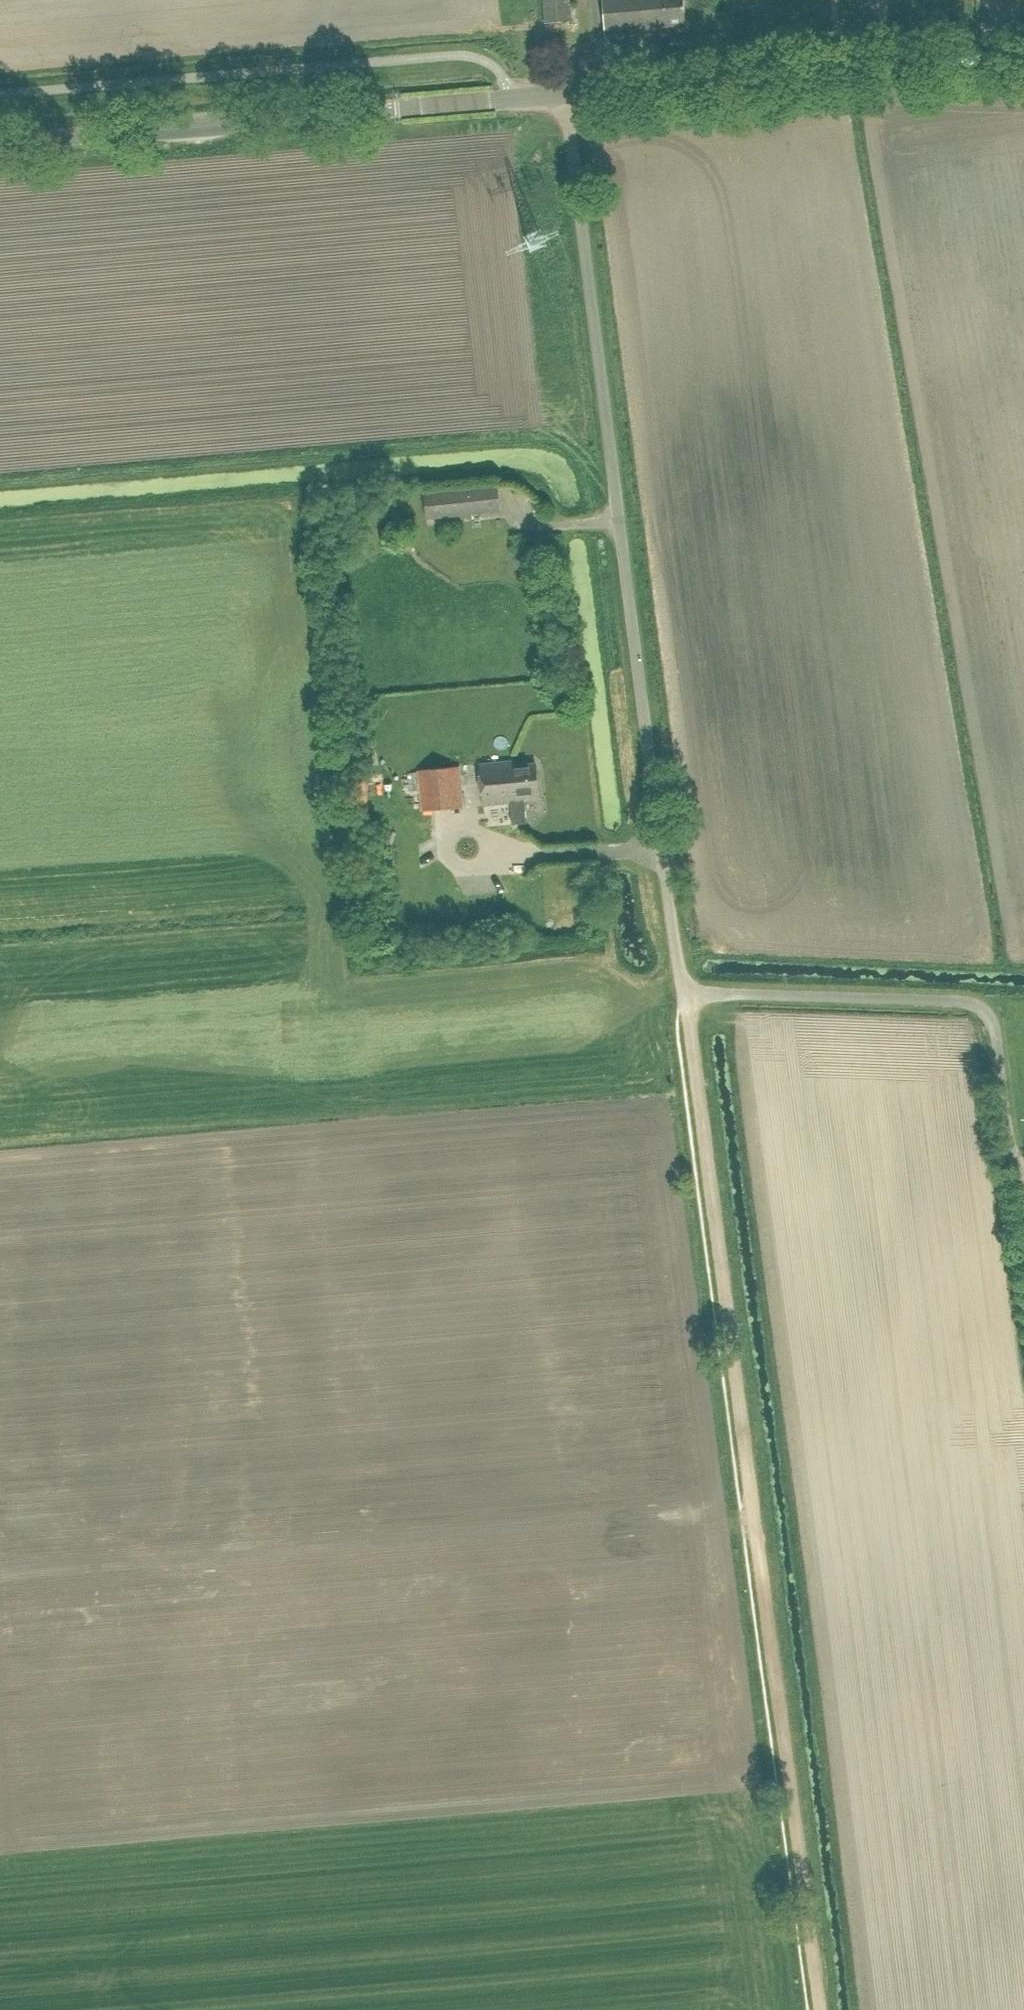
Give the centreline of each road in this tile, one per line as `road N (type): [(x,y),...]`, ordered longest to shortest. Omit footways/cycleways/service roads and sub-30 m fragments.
road 1 (track): [(822,2009),(687,996)]
road 2 (unclassified): [(731,993),(687,996),(662,866),(566,92)]
road 3 (tertiary): [(0,141),(566,92)]
road 4 (tertiary): [(566,92),(1023,52)]

